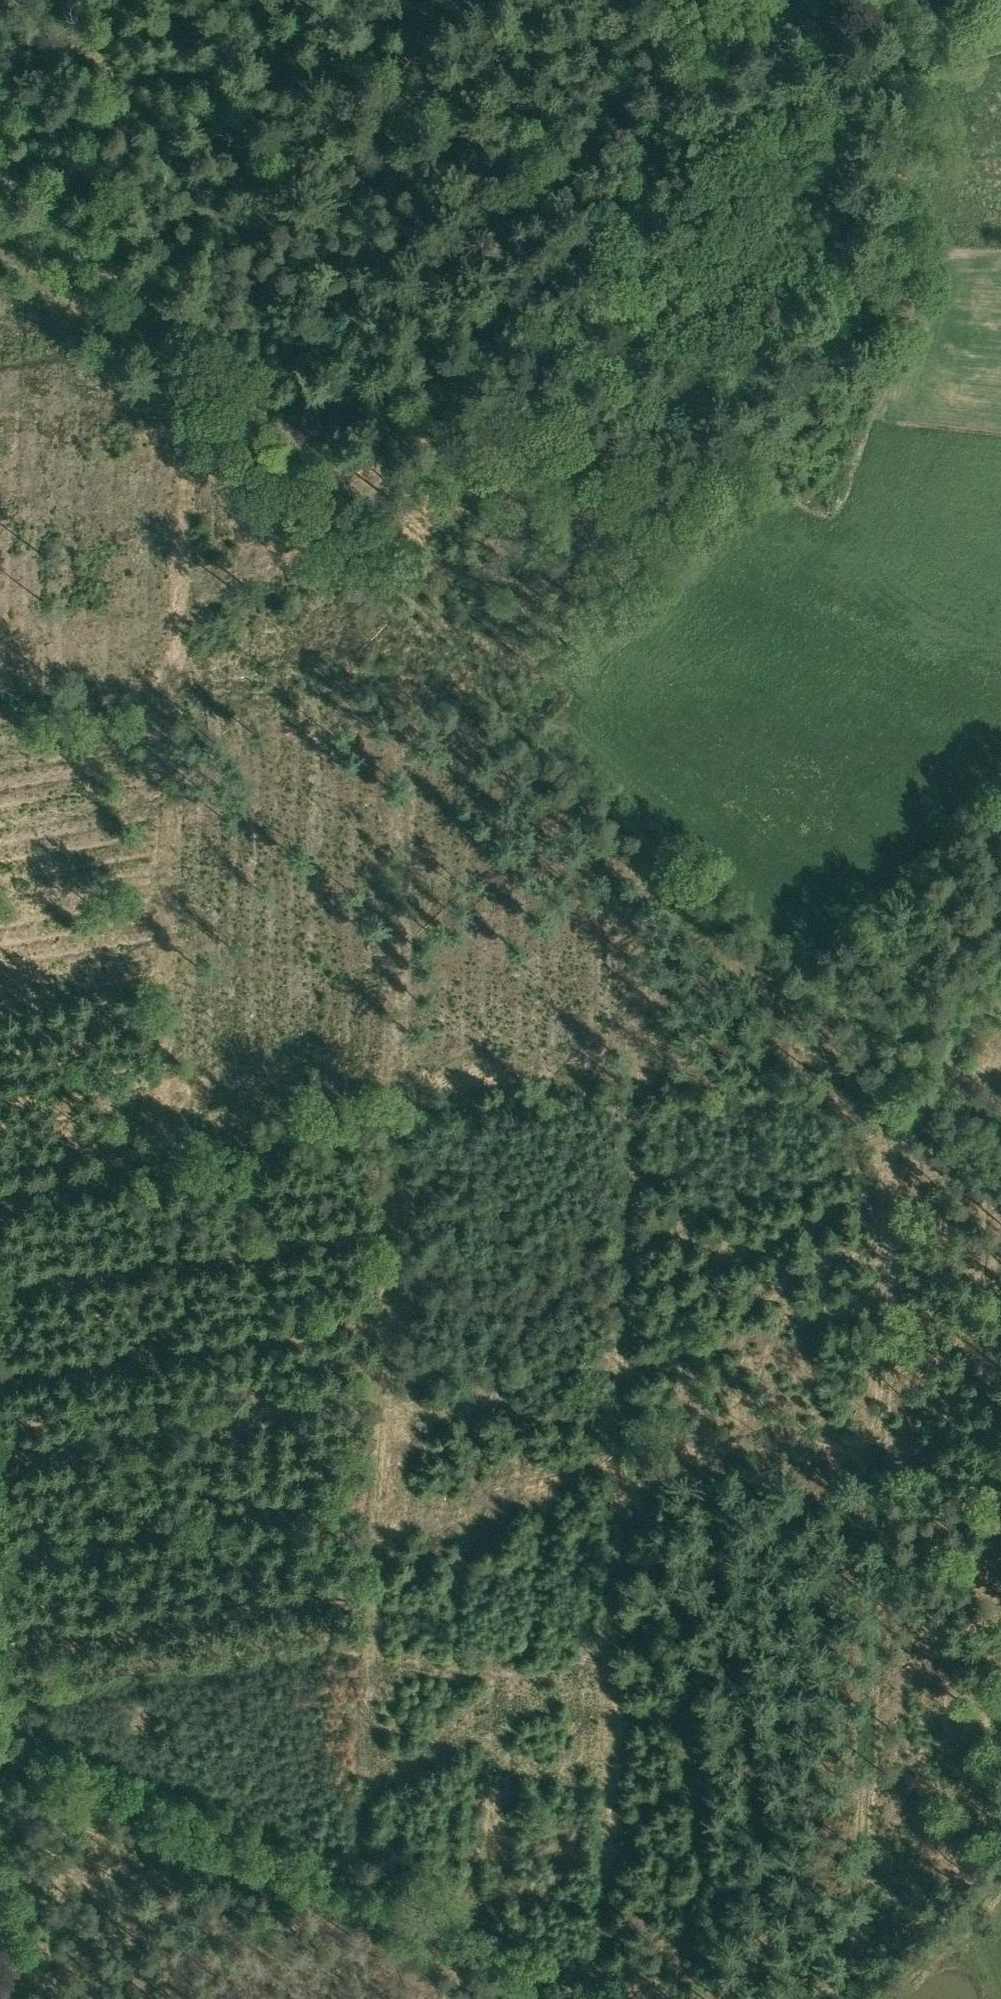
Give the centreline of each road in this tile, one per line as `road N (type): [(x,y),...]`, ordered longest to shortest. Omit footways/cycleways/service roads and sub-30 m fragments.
road 1 (track): [(846,1998),(891,1162)]
road 2 (track): [(0,1754),(600,1998)]
road 3 (track): [(609,1998),(622,1579)]

